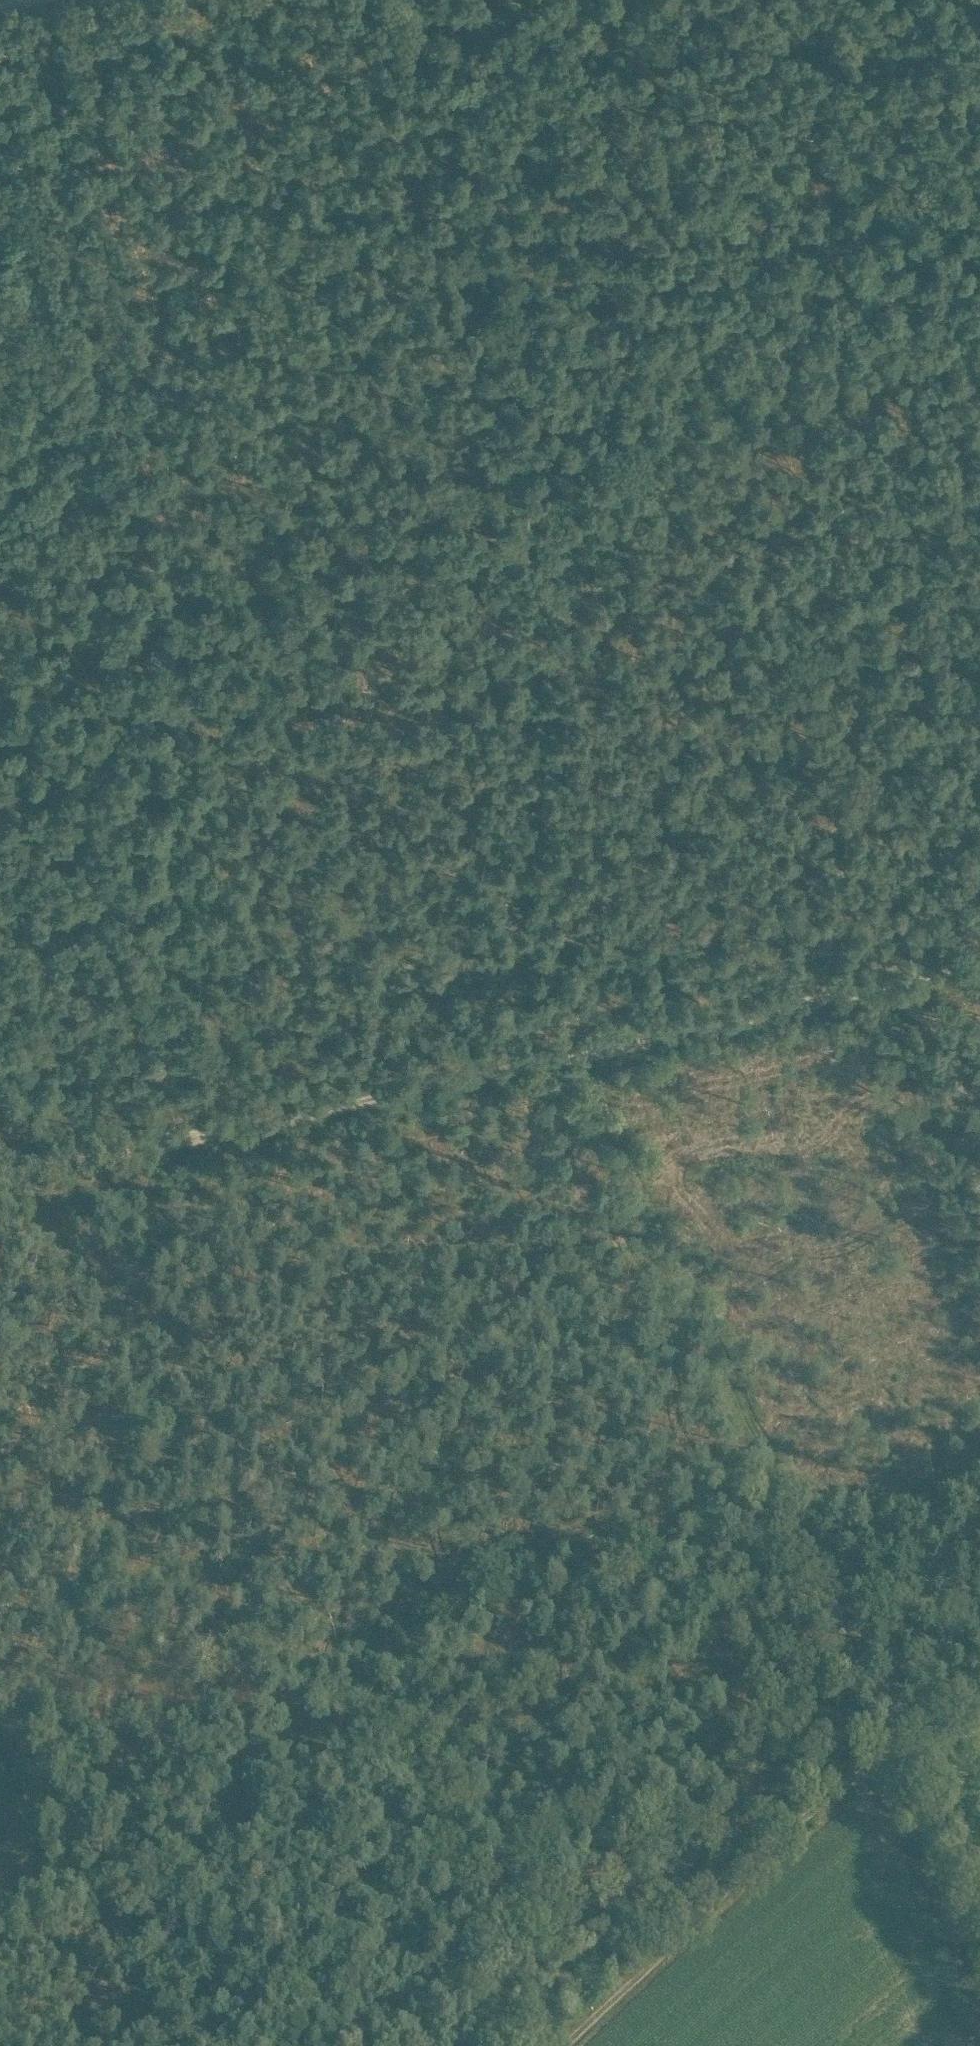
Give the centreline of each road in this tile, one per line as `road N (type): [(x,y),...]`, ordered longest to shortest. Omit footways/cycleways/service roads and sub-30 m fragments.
road 1 (track): [(0,1166),(581,1060),(979,968)]
road 2 (track): [(555,2045),(887,1758),(979,1703)]

